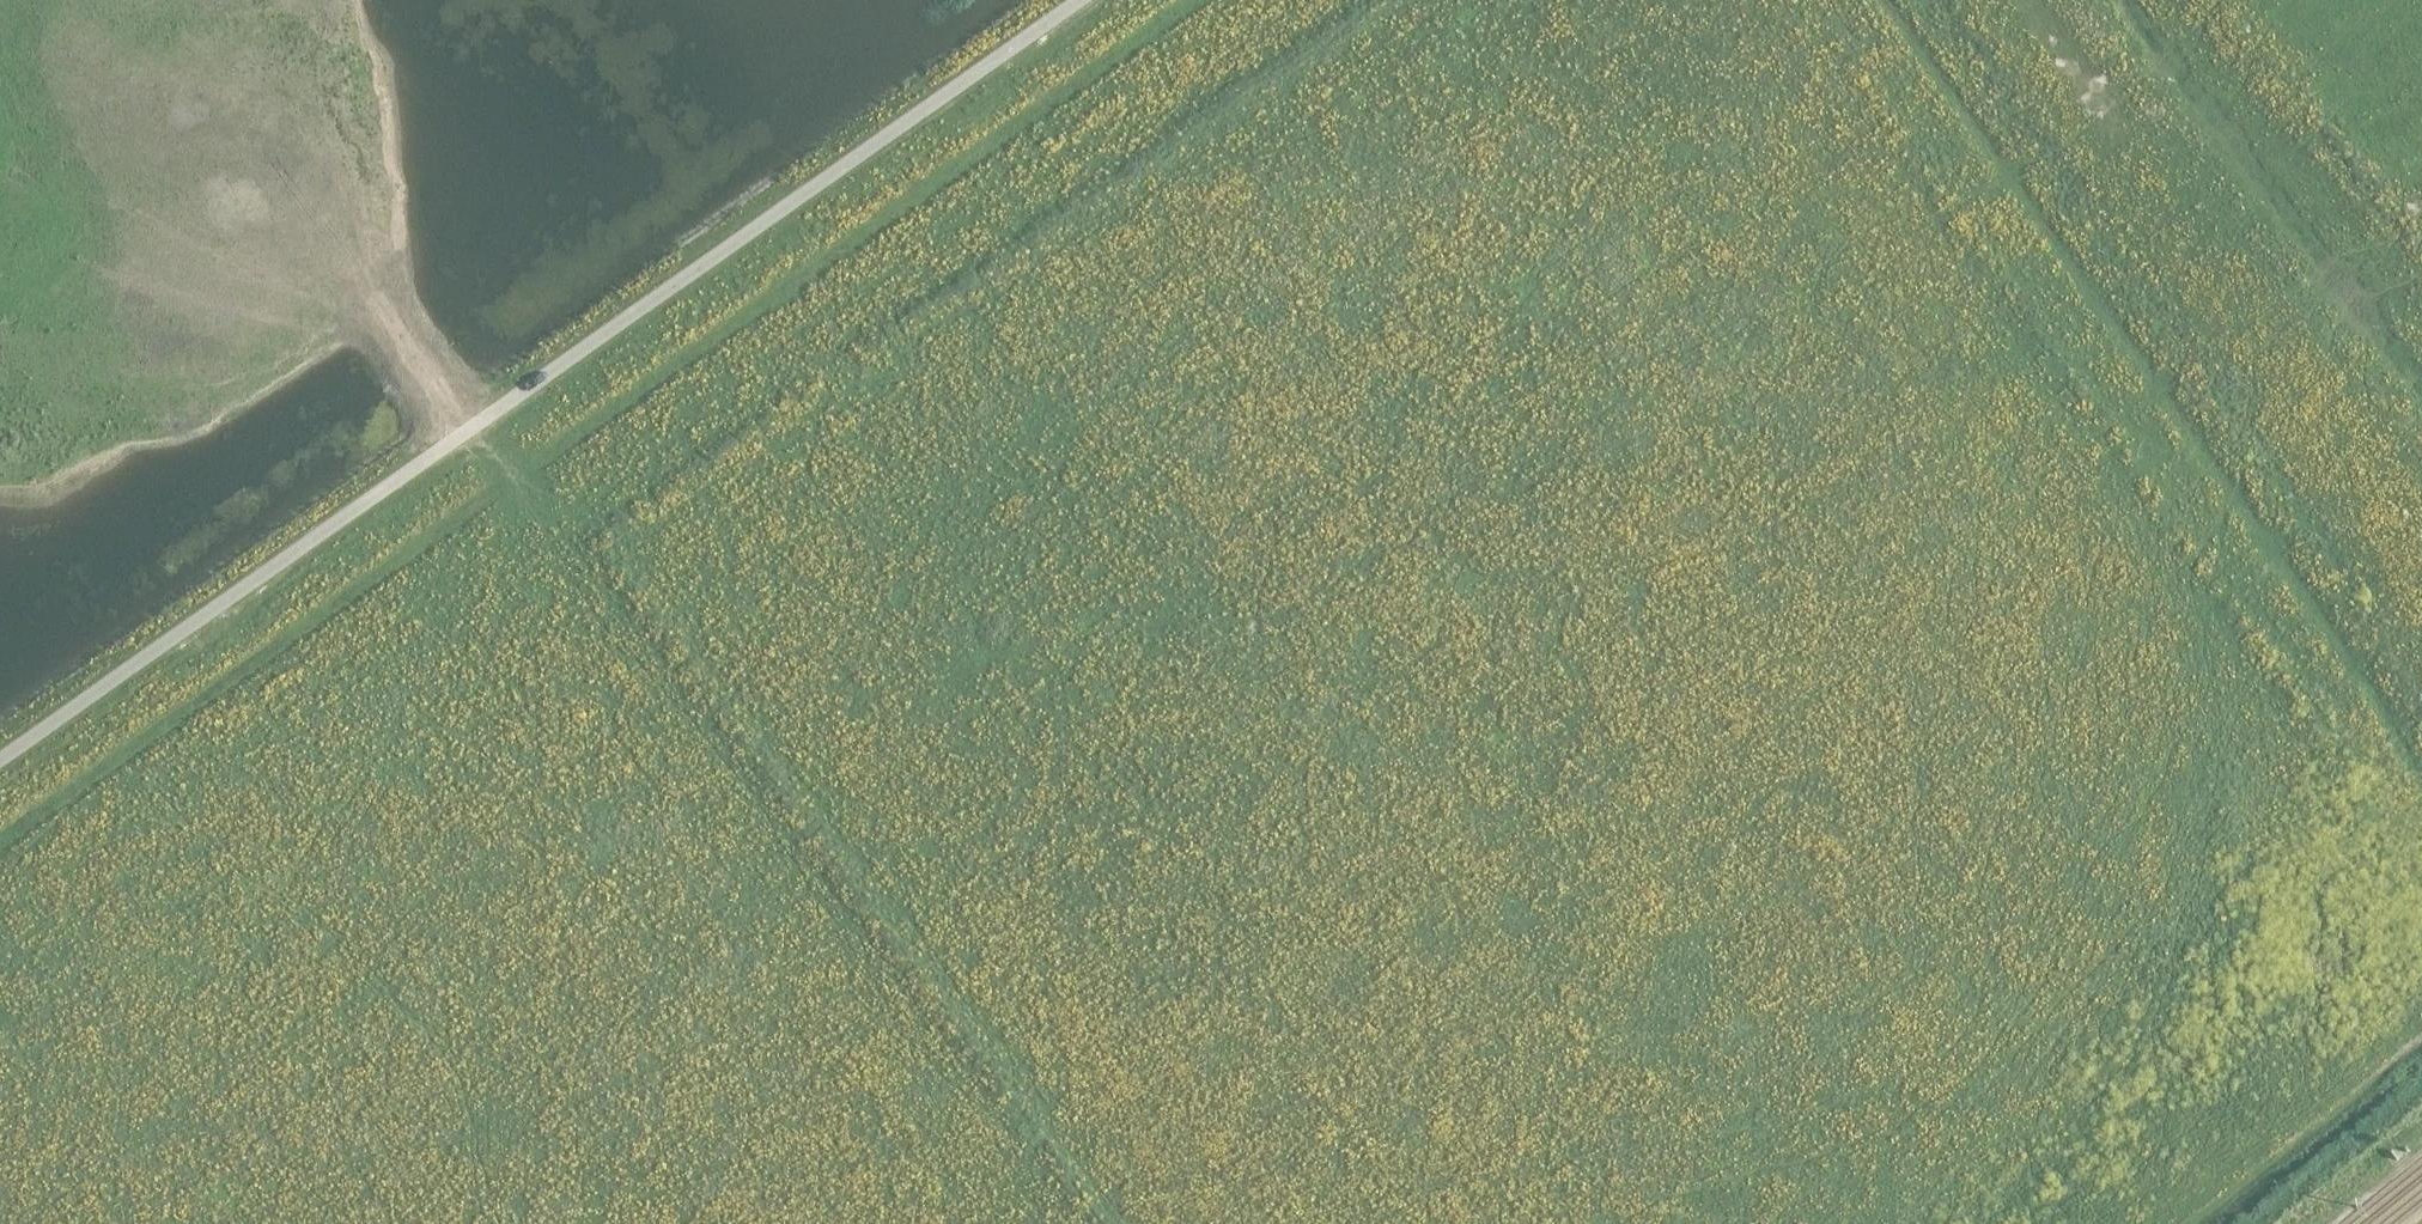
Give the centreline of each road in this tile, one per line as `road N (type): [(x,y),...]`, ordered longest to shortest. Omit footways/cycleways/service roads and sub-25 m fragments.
road 1 (track): [(0,758),(1073,0)]

